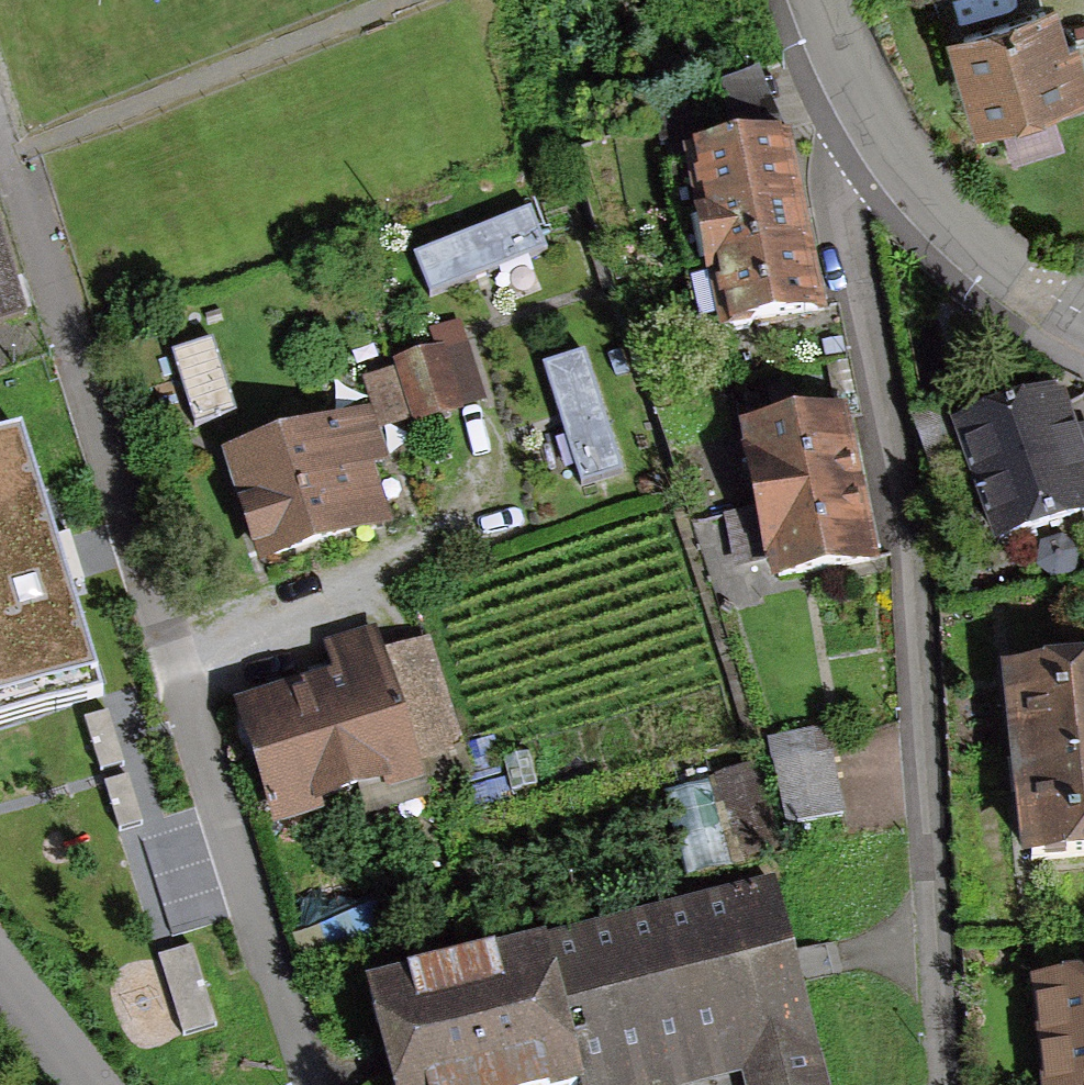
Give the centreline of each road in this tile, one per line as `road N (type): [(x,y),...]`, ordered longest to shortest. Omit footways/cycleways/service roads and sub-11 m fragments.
road 1 (residential): [(831,73),(842,219),(902,549),(943,1084)]
road 2 (residential): [(307,1084),(5,156)]
road 3 (residential): [(1083,317),(1026,291),(942,214),(831,73)]
road 4 (residential): [(91,1084),(0,966)]

